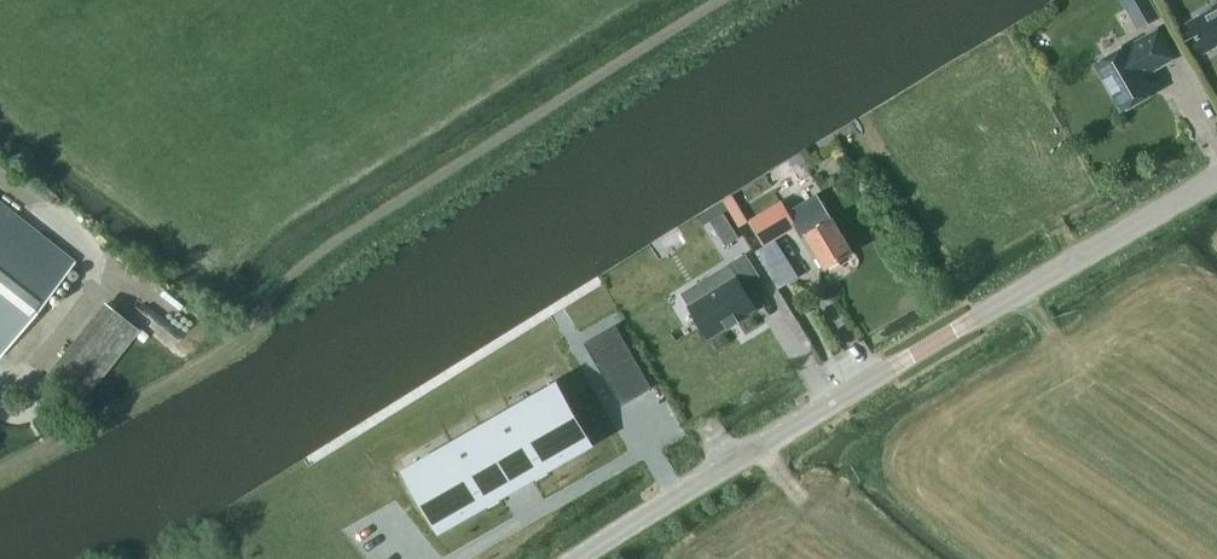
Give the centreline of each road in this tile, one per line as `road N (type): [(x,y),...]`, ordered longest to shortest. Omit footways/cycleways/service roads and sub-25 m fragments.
road 1 (tertiary): [(590,558),(934,342),(1216,179)]

